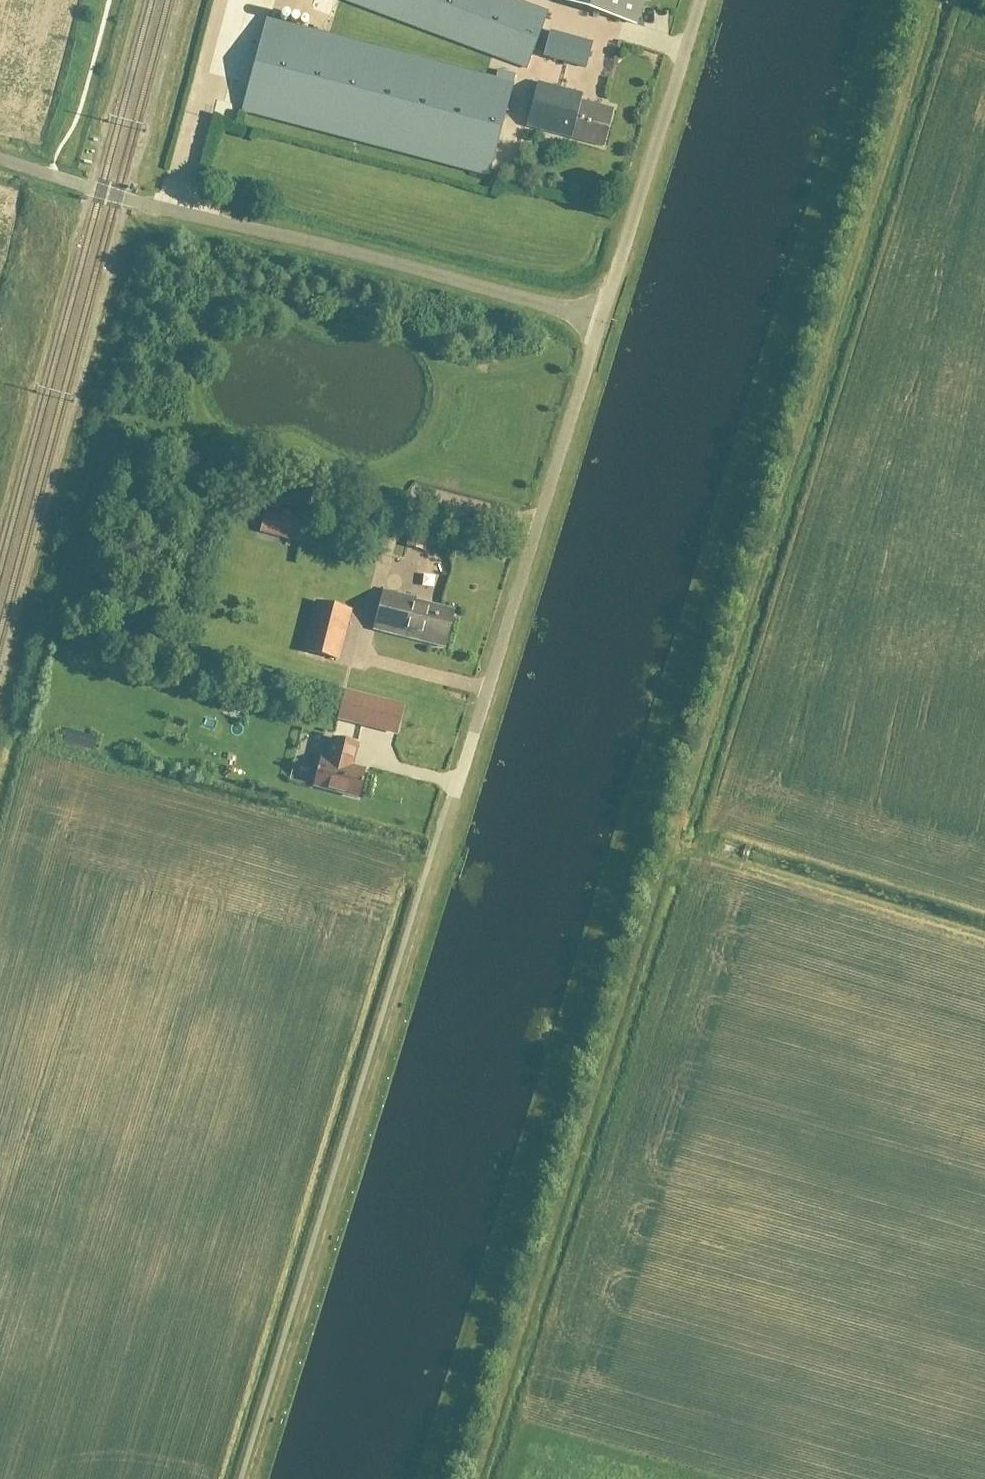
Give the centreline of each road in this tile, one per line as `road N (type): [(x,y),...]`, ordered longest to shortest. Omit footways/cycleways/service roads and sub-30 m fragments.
road 1 (track): [(457,794),(247,1478)]
road 2 (unclassified): [(600,322),(0,163)]
road 3 (unclassified): [(457,794),(600,322)]
road 4 (unclassified): [(600,322),(700,0)]

